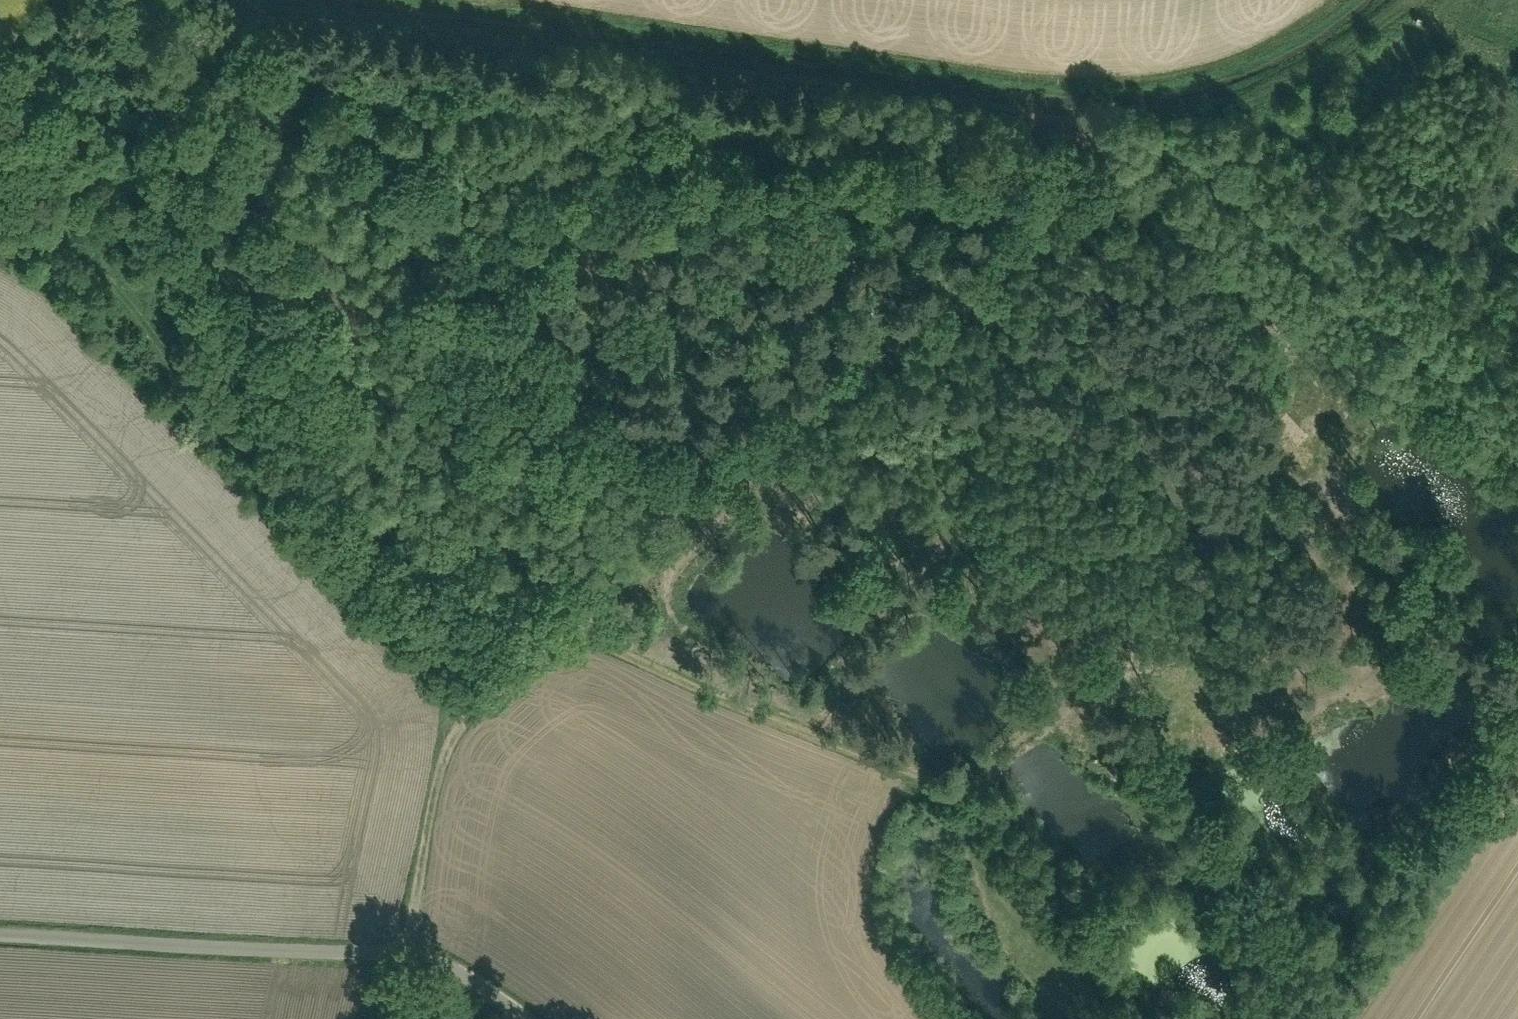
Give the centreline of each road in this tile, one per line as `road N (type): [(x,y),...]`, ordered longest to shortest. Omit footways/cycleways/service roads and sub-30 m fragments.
road 1 (track): [(403,955),(447,764),(486,695),(547,635),(582,625),(622,632),(944,783)]
road 2 (track): [(0,935),(403,955),(463,973),(527,1018)]

